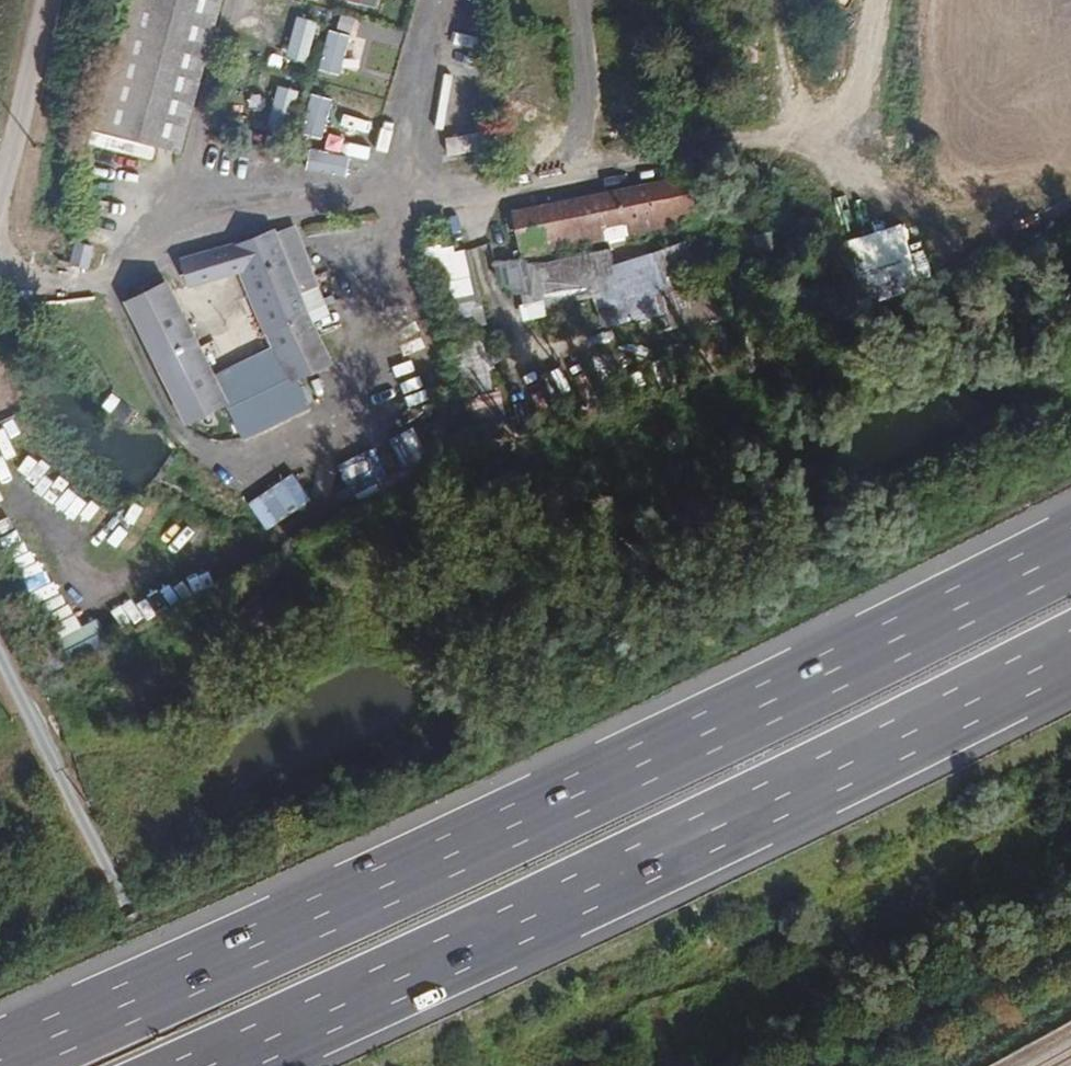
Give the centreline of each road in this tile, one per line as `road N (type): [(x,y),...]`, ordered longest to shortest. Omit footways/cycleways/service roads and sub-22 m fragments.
road 1 (motorway): [(1070,547),(334,908),(0,1058)]
road 2 (motorway): [(214,1065),(846,769),(1070,653)]
road 3 (track): [(0,666),(64,808),(211,1065)]
road 4 (track): [(46,0),(0,191)]

